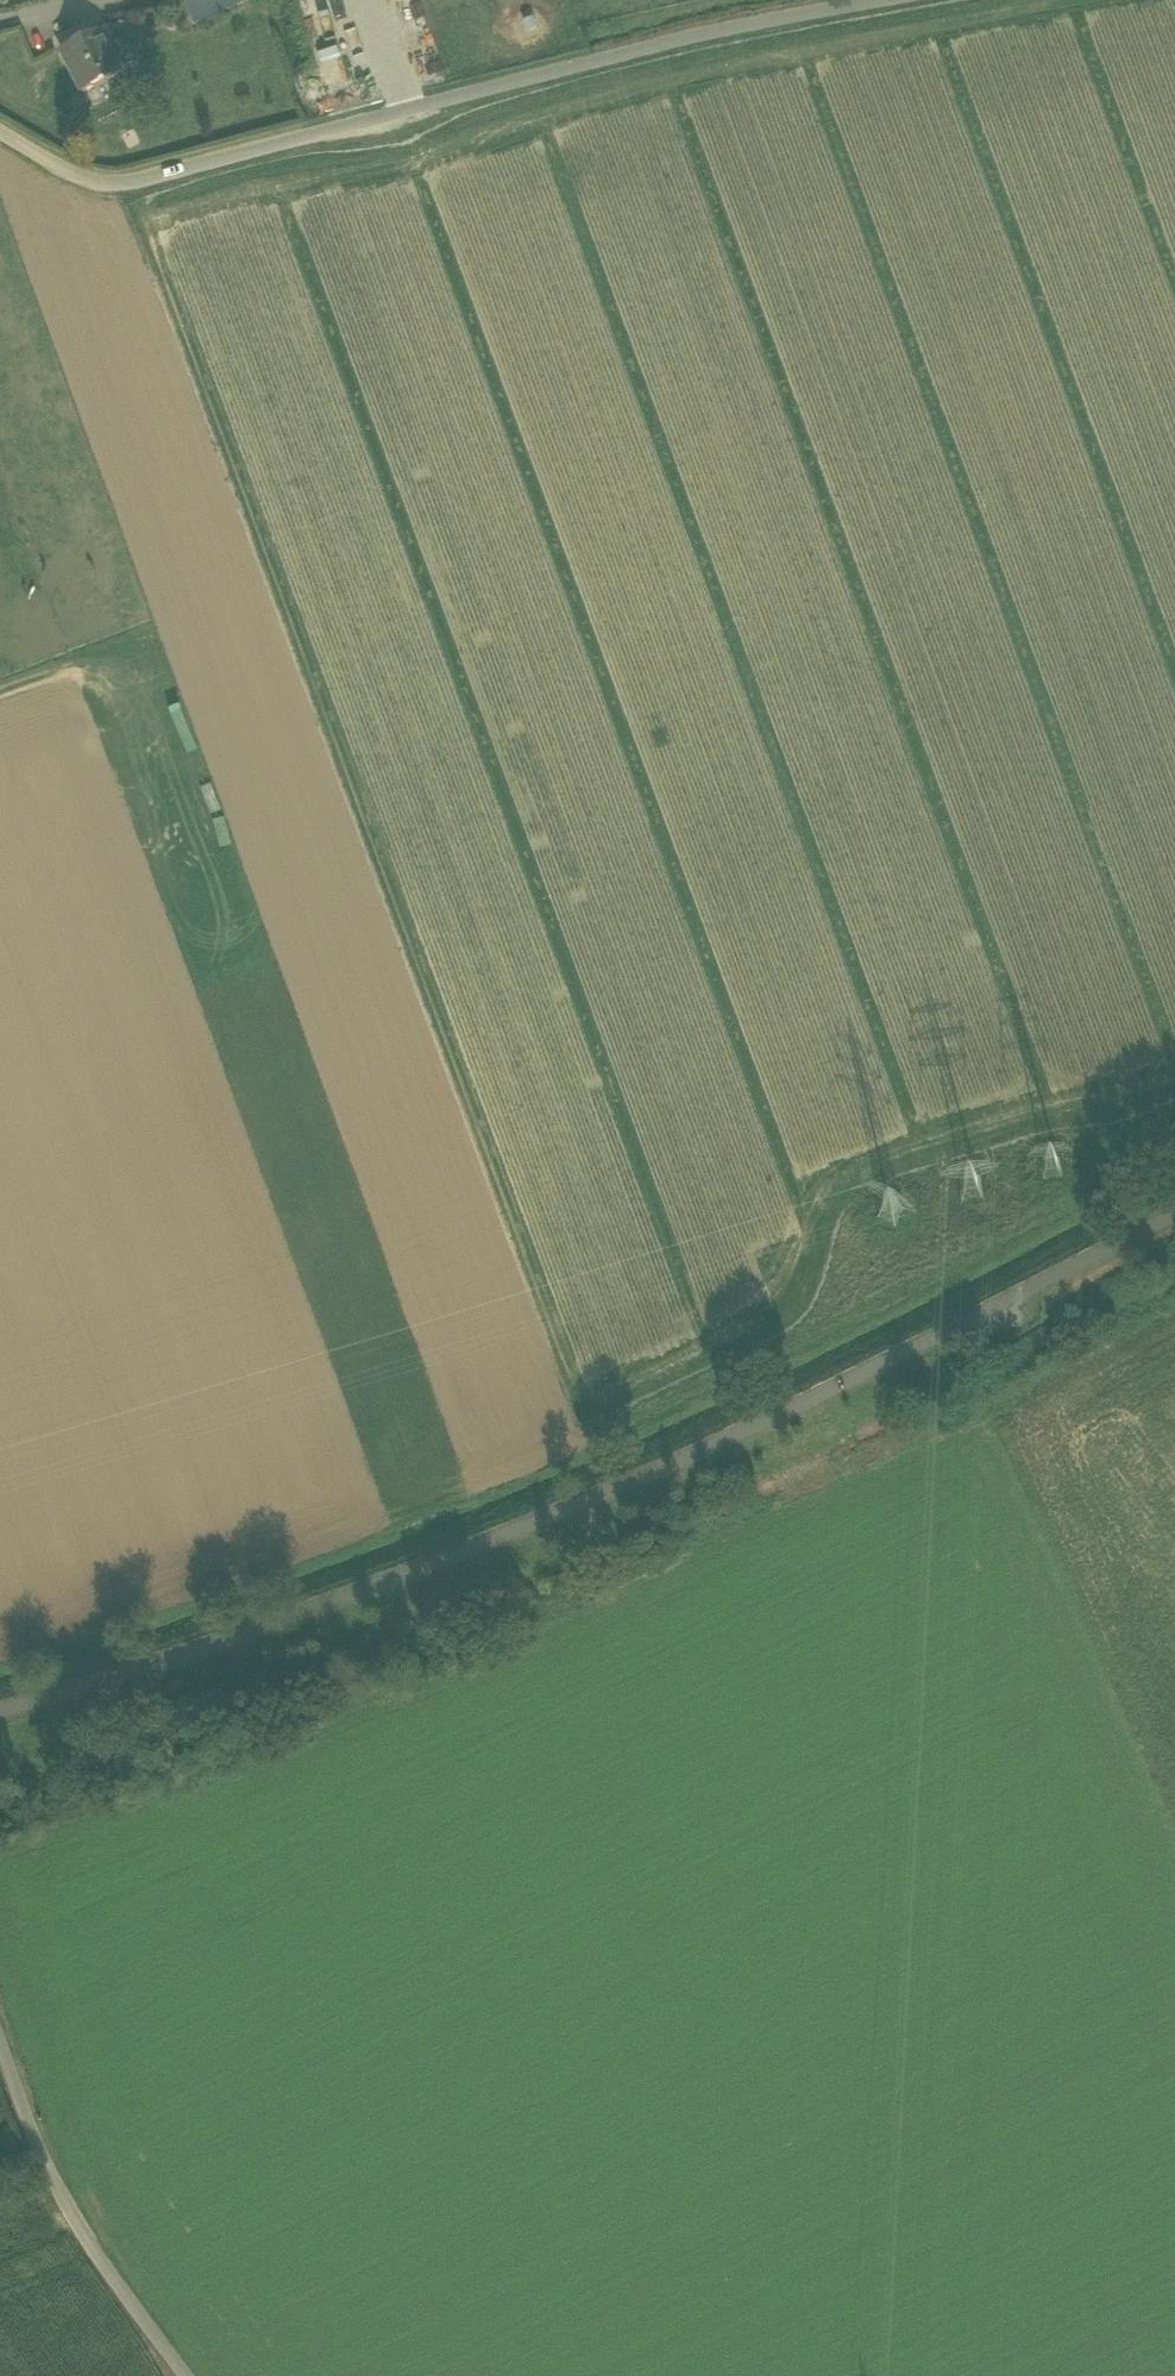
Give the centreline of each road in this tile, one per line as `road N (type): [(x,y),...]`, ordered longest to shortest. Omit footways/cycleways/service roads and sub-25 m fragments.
road 1 (unclassified): [(0,127),(102,188),(732,22),(856,0)]
road 2 (unclassified): [(0,2037),(83,2238),(184,2375)]

